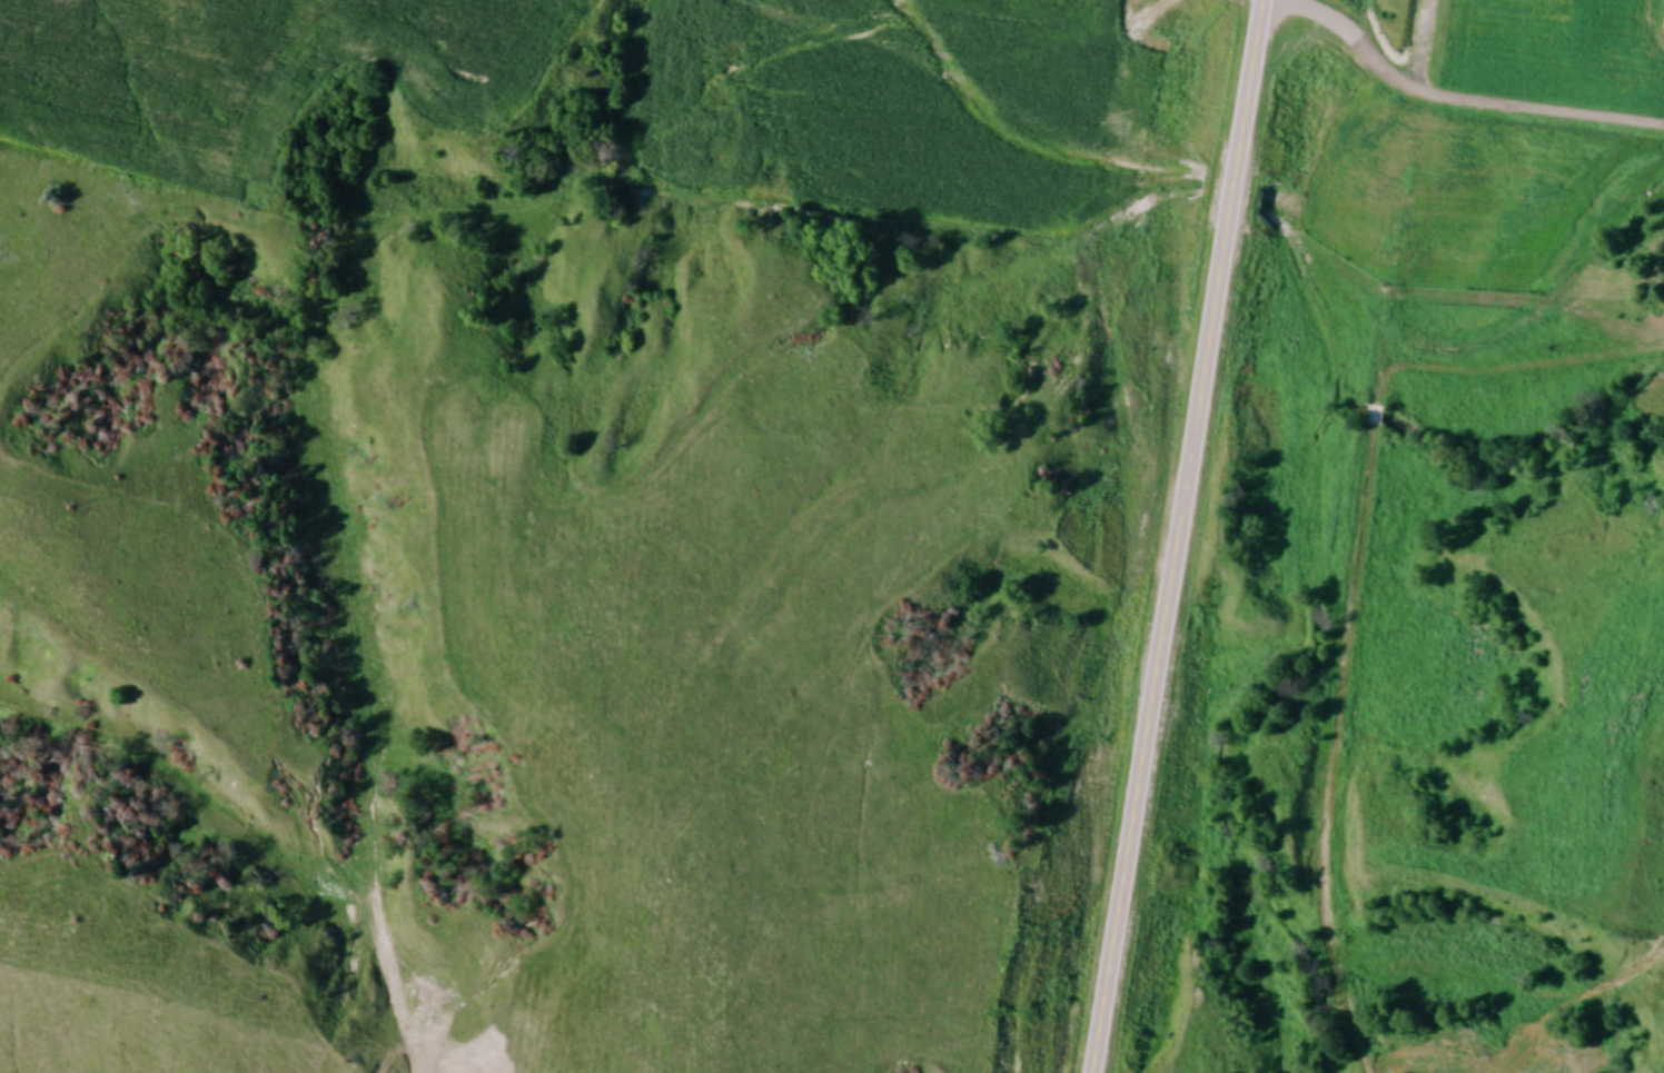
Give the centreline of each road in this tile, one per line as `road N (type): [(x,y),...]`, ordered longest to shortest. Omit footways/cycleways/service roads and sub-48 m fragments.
road 1 (primary): [(1093,1072),(1262,0)]

